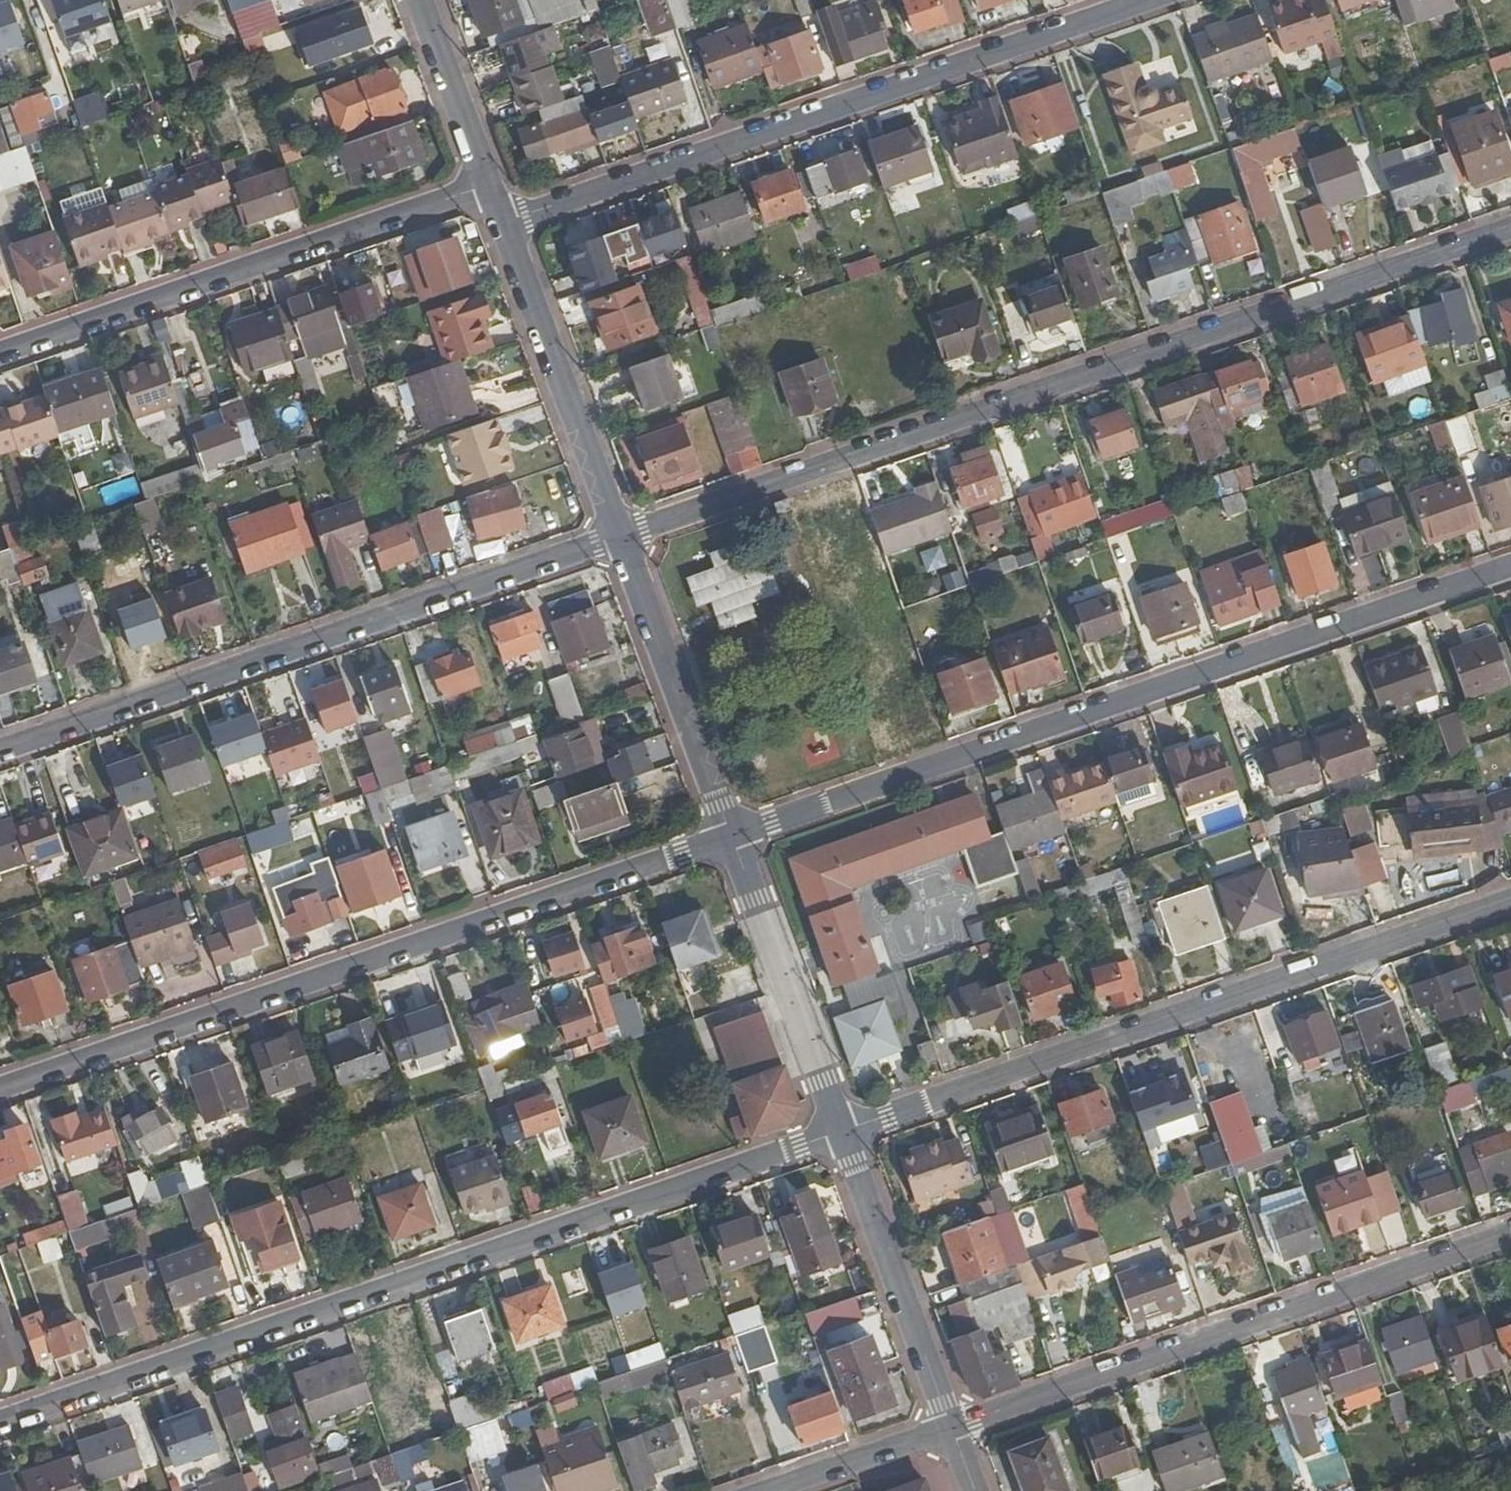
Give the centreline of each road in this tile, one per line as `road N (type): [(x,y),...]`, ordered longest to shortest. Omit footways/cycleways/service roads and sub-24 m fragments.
road 1 (residential): [(620,536),(1510,228)]
road 2 (residential): [(0,1423),(843,1131)]
road 3 (residential): [(733,838),(1510,568)]
road 4 (residential): [(0,1090),(733,838)]
road 5 (residential): [(843,1131),(1510,901)]
road 6 (residential): [(503,224),(1147,0)]
road 7 (residential): [(0,751),(620,536)]
road 8 (residential): [(951,1427),(1510,1234)]
road 9 (residential): [(0,353),(489,183)]
road 10 (residential): [(503,224),(620,536)]
road 11 (residential): [(620,536),(733,838)]
road 12 (residential): [(843,1131),(951,1427)]
road 13 (residential): [(733,838),(843,1131)]
road 14 (residential): [(951,1427),(764,1490)]
road 15 (residential): [(420,0),(489,183)]

